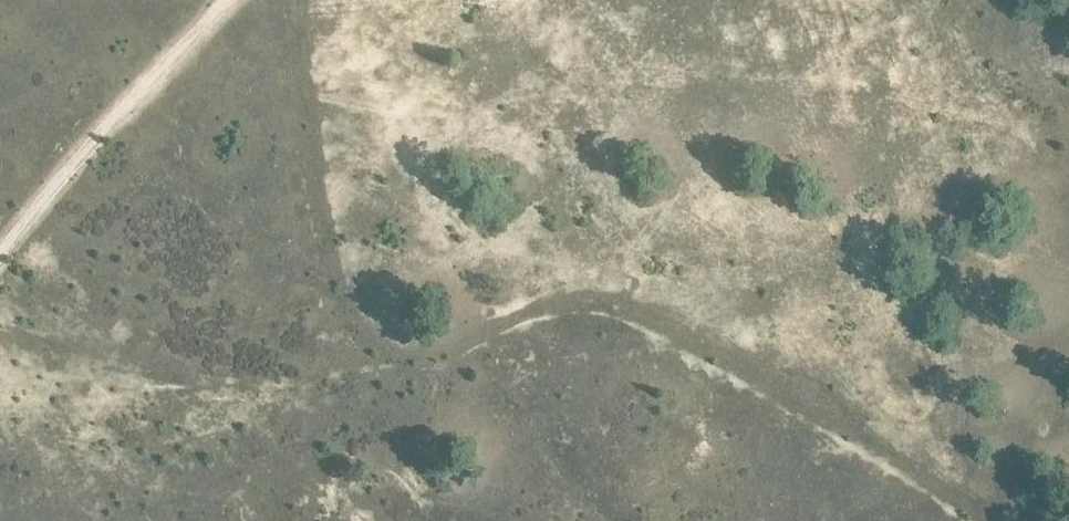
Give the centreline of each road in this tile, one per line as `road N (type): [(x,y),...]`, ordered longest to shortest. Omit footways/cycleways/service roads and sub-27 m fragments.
road 1 (track): [(227,0),(95,138),(0,255)]

